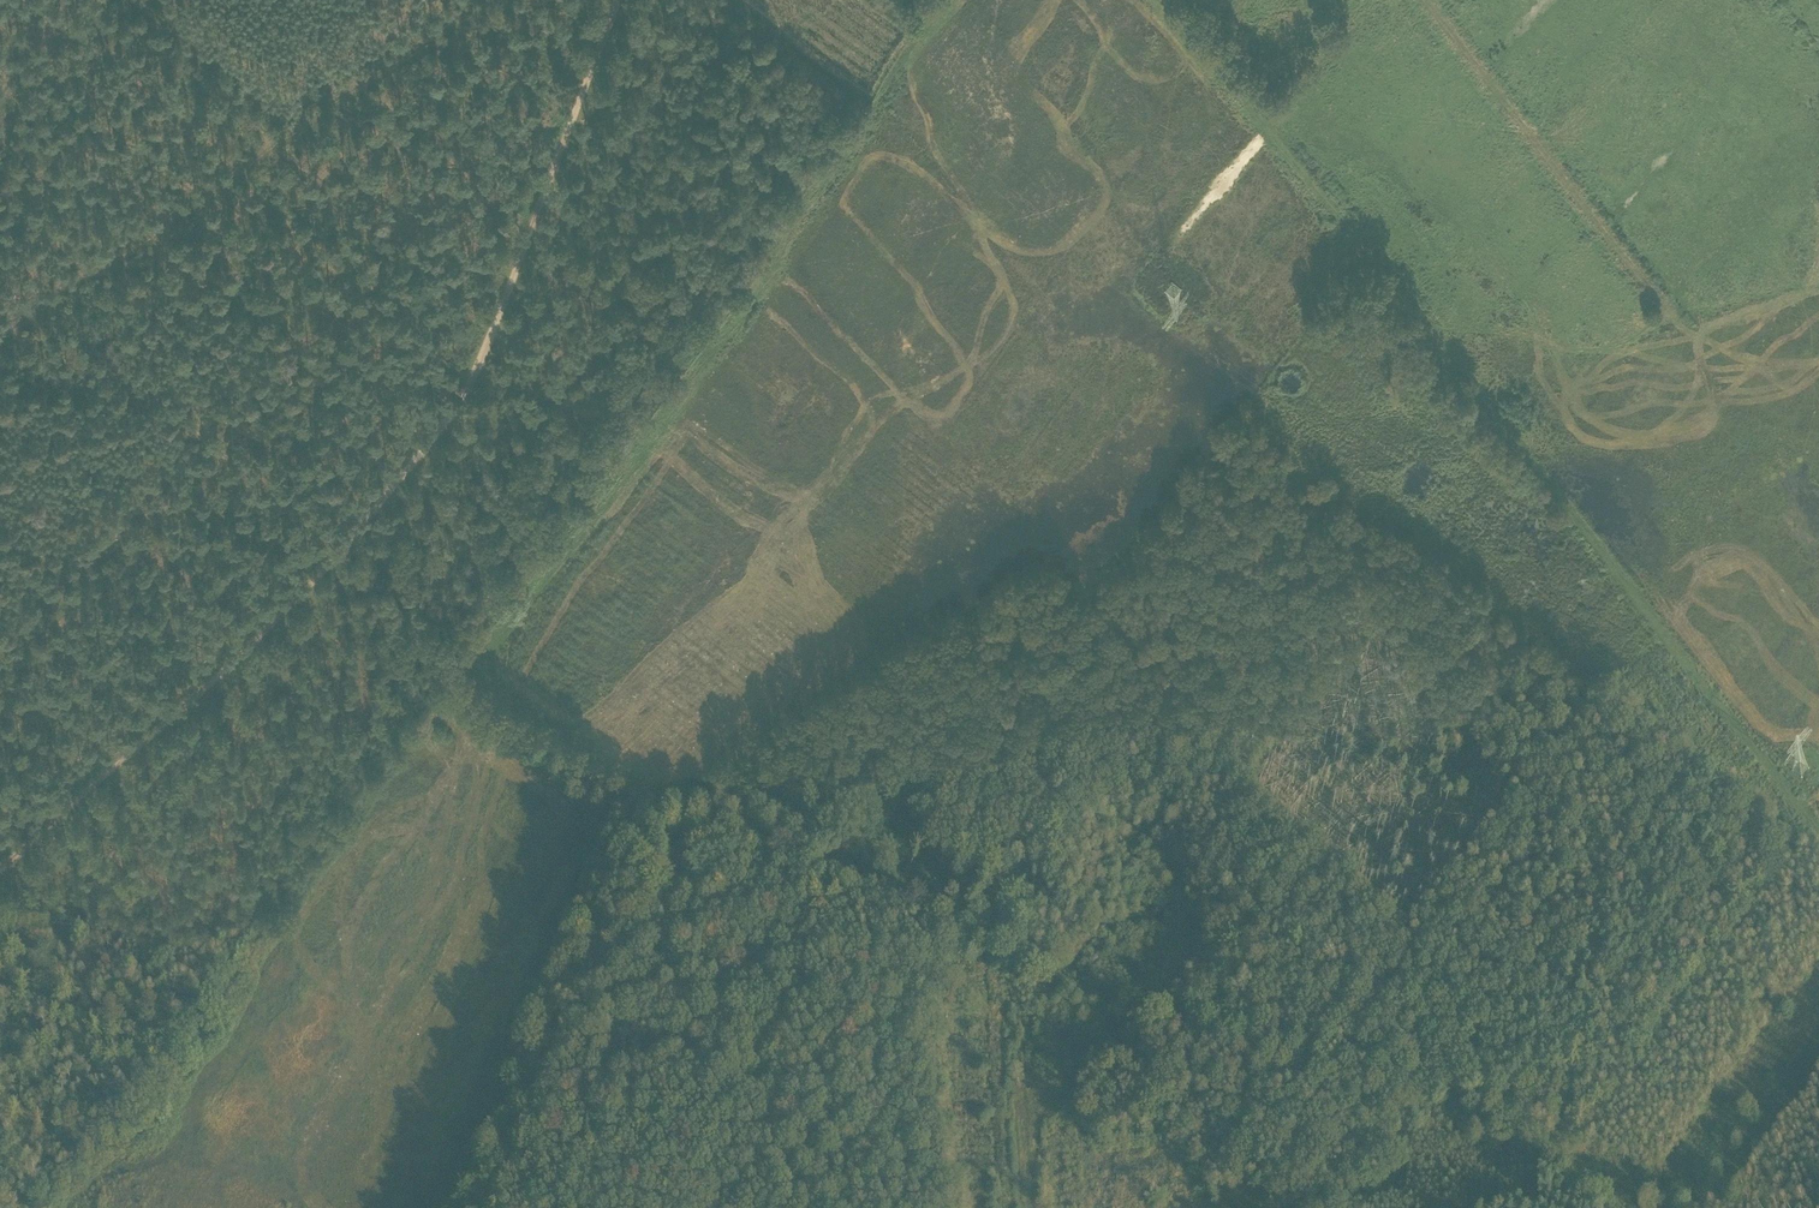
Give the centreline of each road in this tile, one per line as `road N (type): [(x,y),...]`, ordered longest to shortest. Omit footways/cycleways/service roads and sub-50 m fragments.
road 1 (track): [(308,594),(433,439),(479,365),(618,0)]
road 2 (track): [(0,868),(308,594)]

